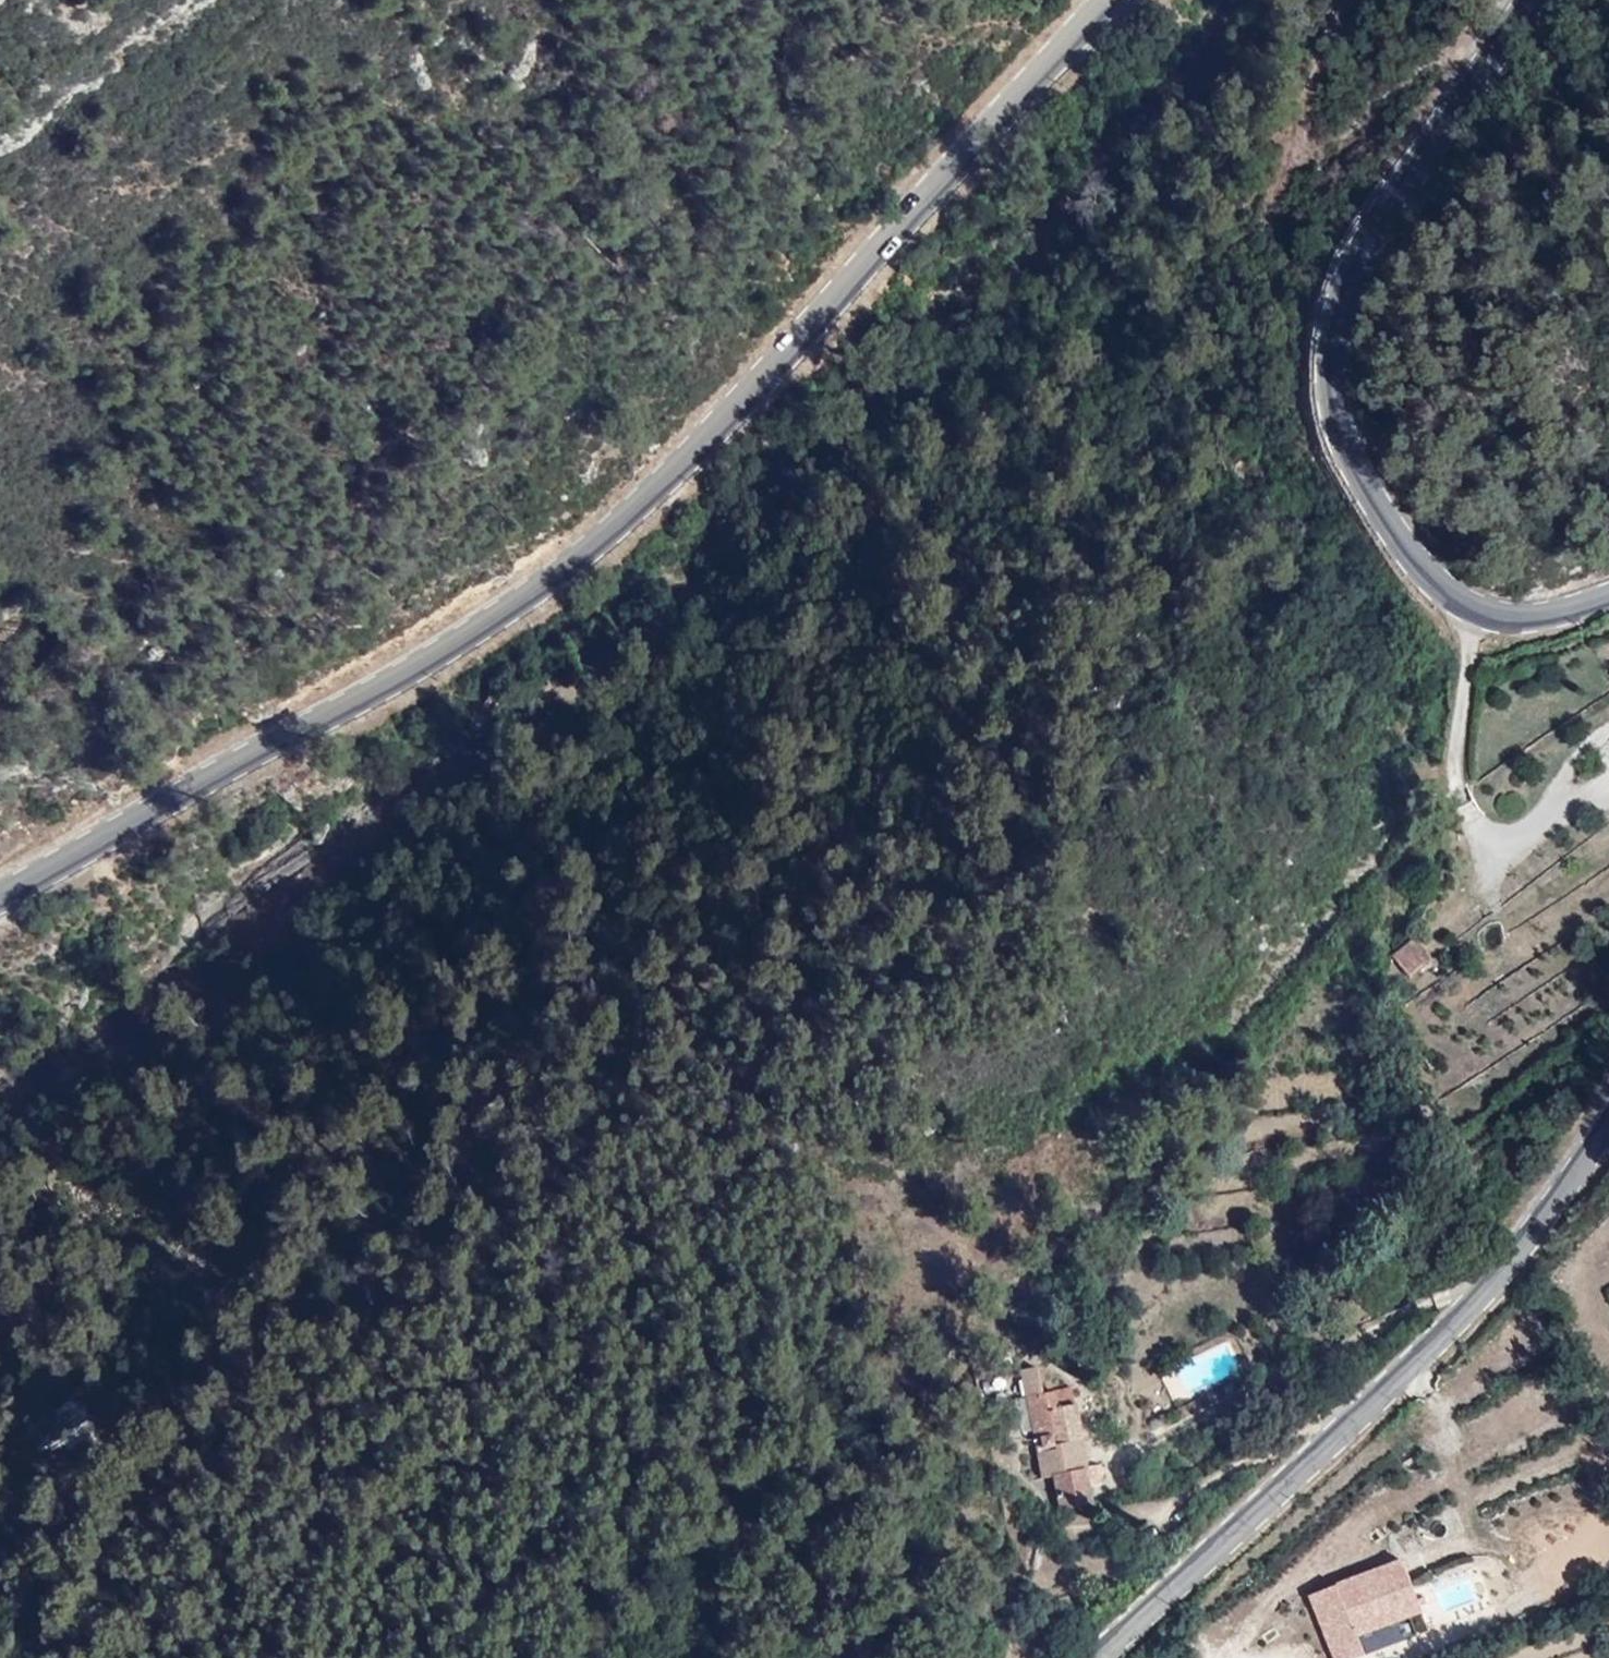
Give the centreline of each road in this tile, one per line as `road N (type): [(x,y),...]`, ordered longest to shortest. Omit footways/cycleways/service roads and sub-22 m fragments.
road 1 (tertiary): [(0,895),(451,642),(543,582),(631,510),(1103,0)]
road 2 (tertiary): [(1534,0),(1355,260),(1330,360),(1345,452),(1426,569),(1465,597),(1506,611),(1608,592)]
road 3 (tertiary): [(1608,1126),(1484,1295),(1096,1657)]

